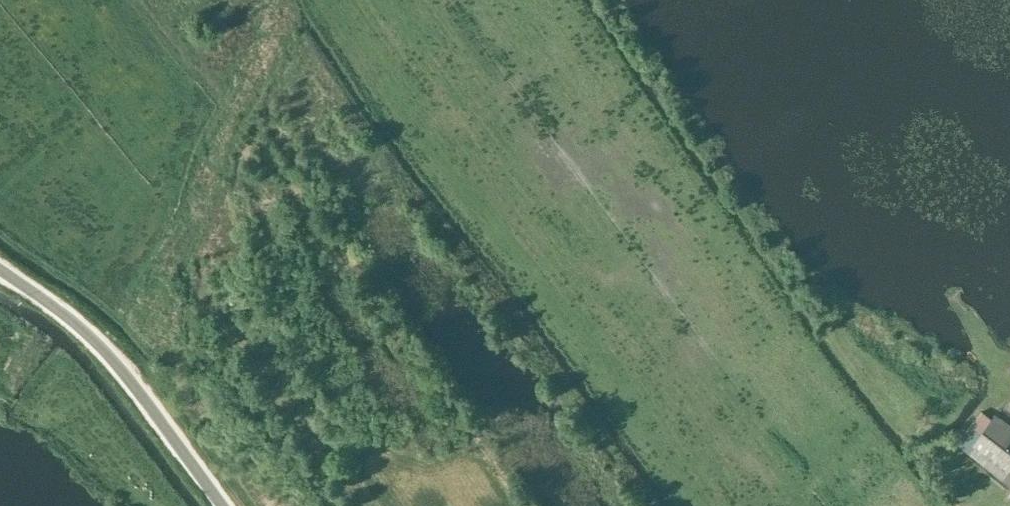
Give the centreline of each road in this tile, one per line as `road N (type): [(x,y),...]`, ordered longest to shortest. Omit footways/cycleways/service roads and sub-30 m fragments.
road 1 (unclassified): [(224,505),(111,358),(0,269)]

